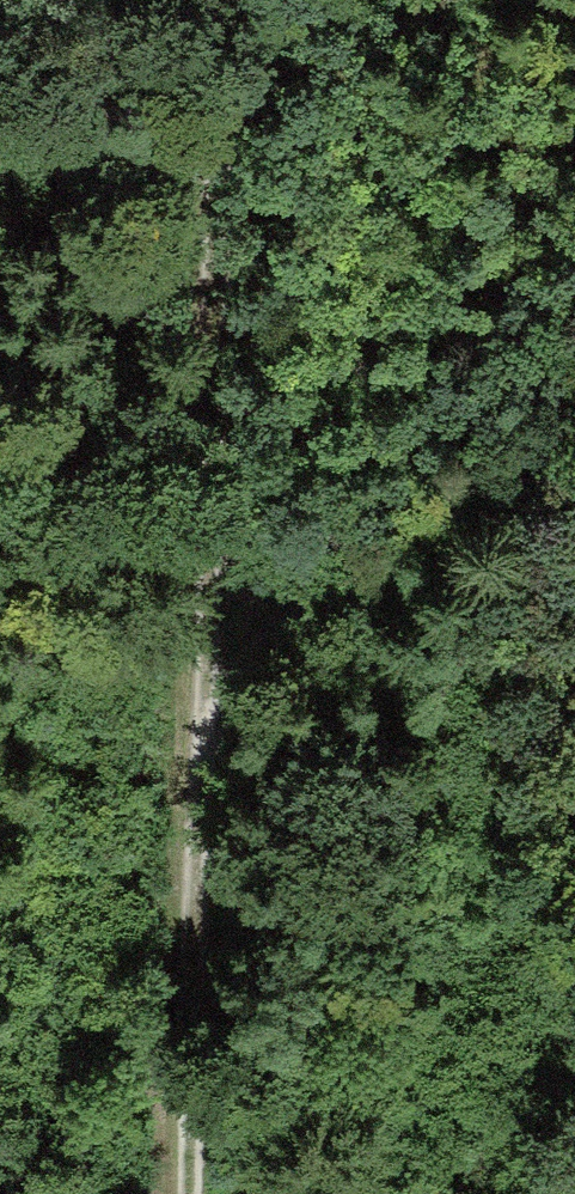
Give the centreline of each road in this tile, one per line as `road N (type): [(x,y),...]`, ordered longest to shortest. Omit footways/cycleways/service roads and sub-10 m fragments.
road 1 (track): [(217,0),(222,662),(183,1063),(183,1193)]
road 2 (track): [(574,474),(222,662)]
road 3 (track): [(183,1063),(72,1014),(0,946)]

